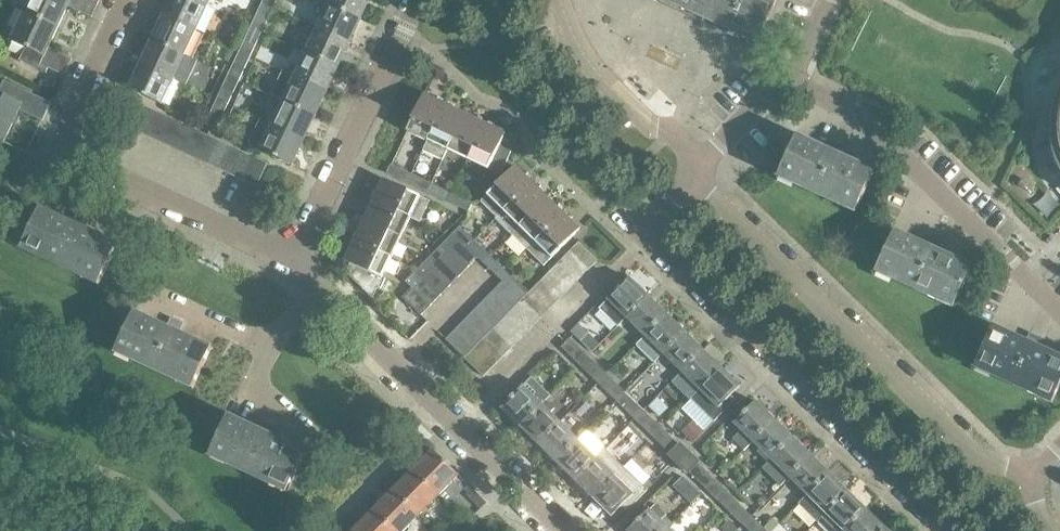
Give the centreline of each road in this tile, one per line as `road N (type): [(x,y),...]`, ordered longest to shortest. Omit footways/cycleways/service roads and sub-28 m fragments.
road 1 (residential): [(935,530),(635,243),(686,176)]
road 2 (residential): [(1034,471),(966,455),(686,176)]
road 3 (residential): [(301,243),(262,250),(63,156),(135,0)]
road 4 (residential): [(574,530),(324,288),(301,243)]
road 5 (residential): [(1059,309),(885,137),(782,75)]
road 6 (residential): [(301,243),(415,0)]
road 7 (residential): [(686,176),(589,65),(555,0)]
road 8 (residential): [(686,176),(737,114),(782,75)]

